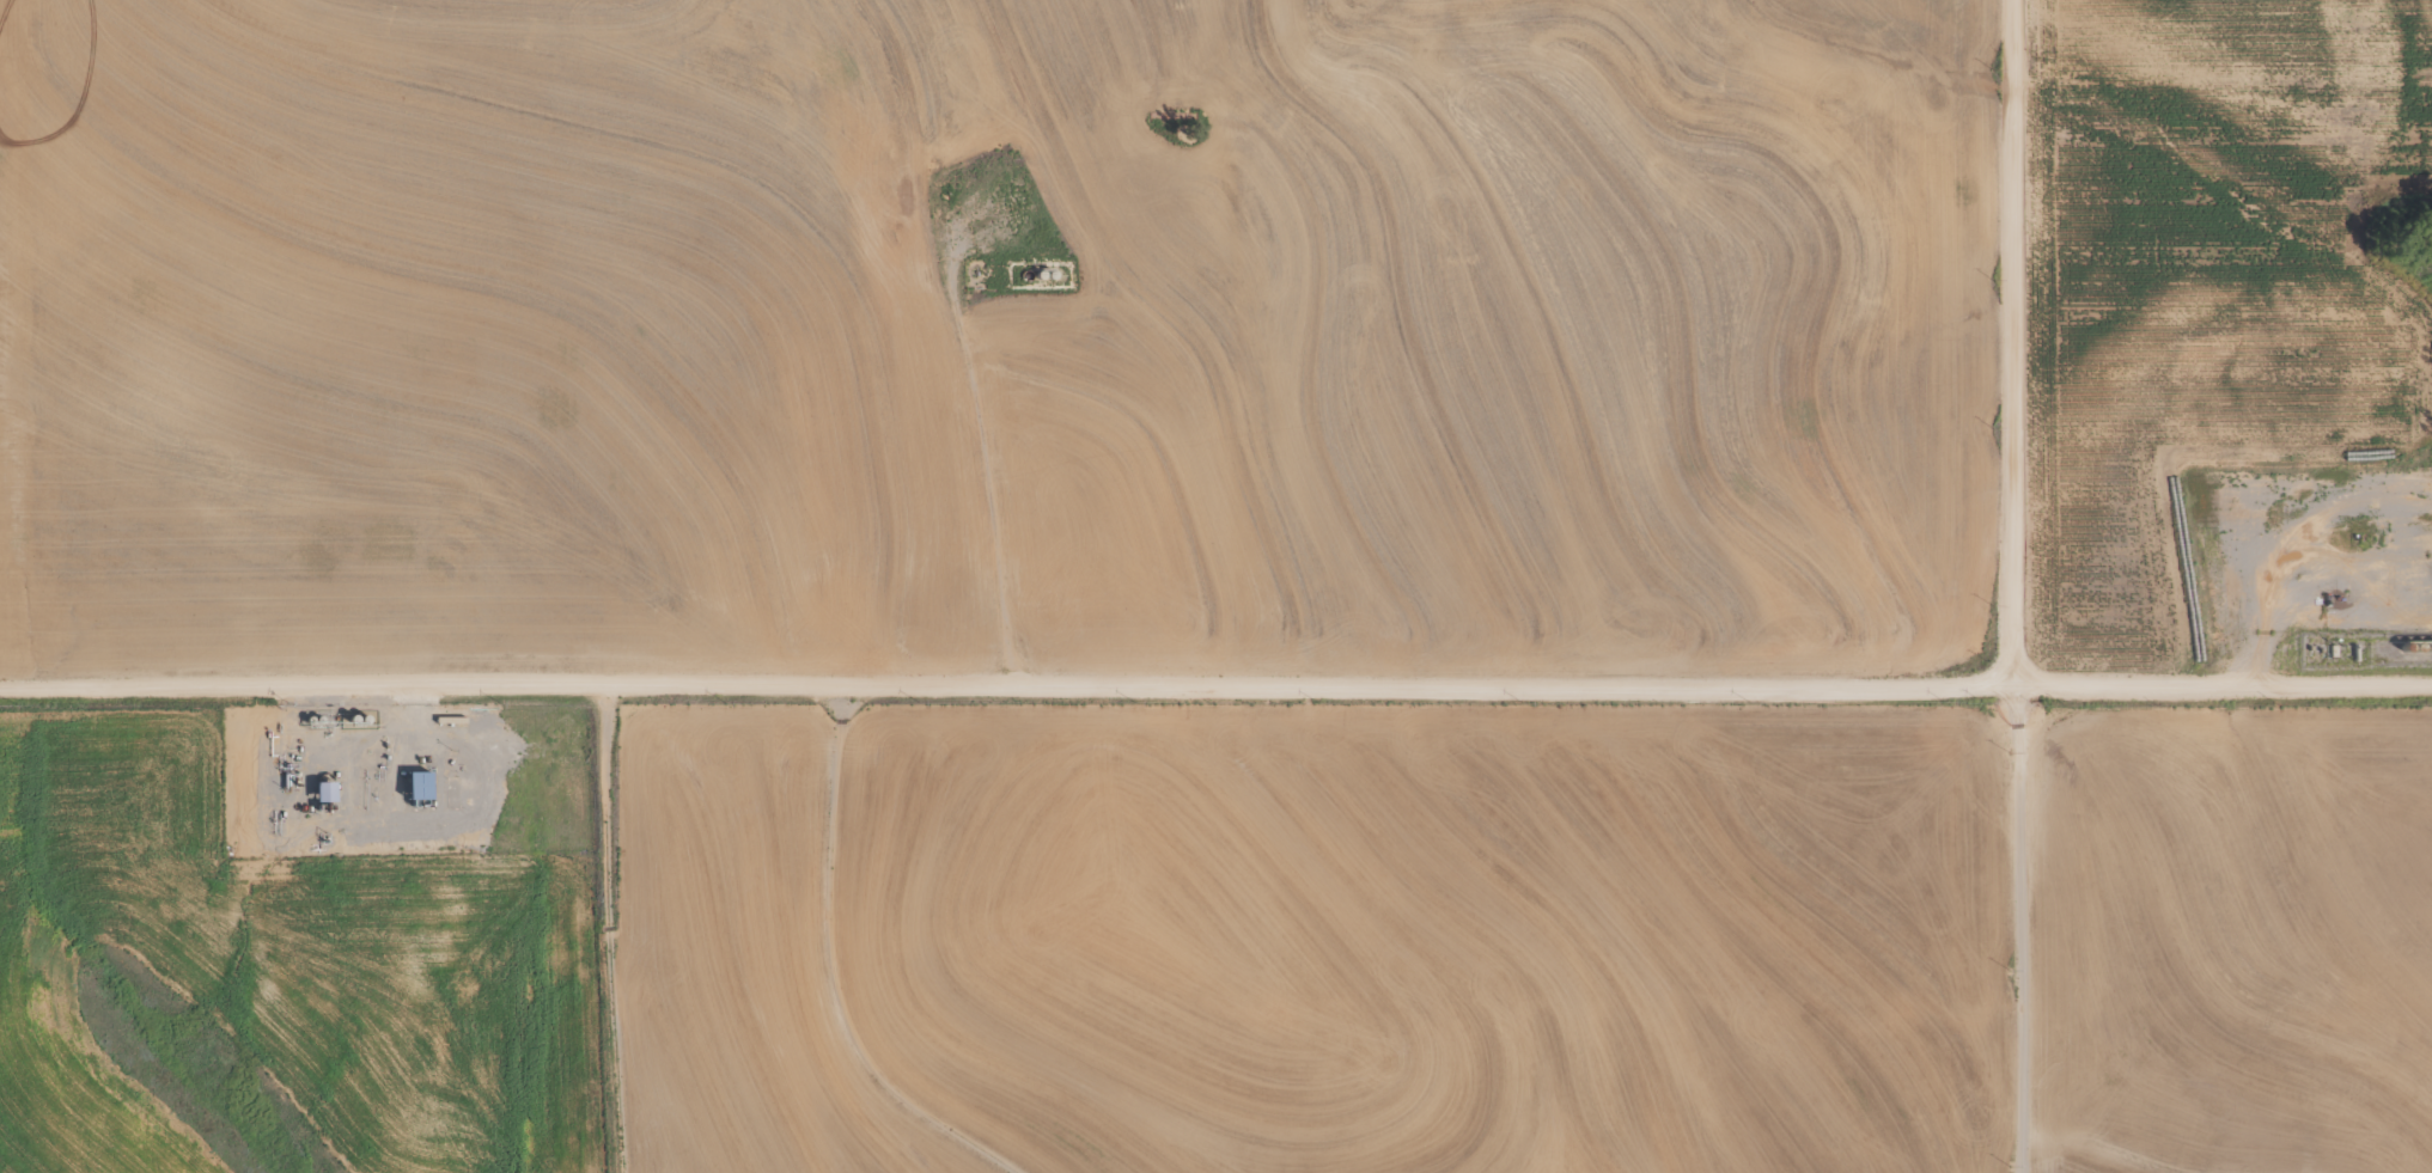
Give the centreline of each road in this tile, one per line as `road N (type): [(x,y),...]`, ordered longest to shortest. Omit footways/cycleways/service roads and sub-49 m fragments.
road 1 (residential): [(0,685),(2431,685)]
road 2 (residential): [(2018,686),(2018,0)]

